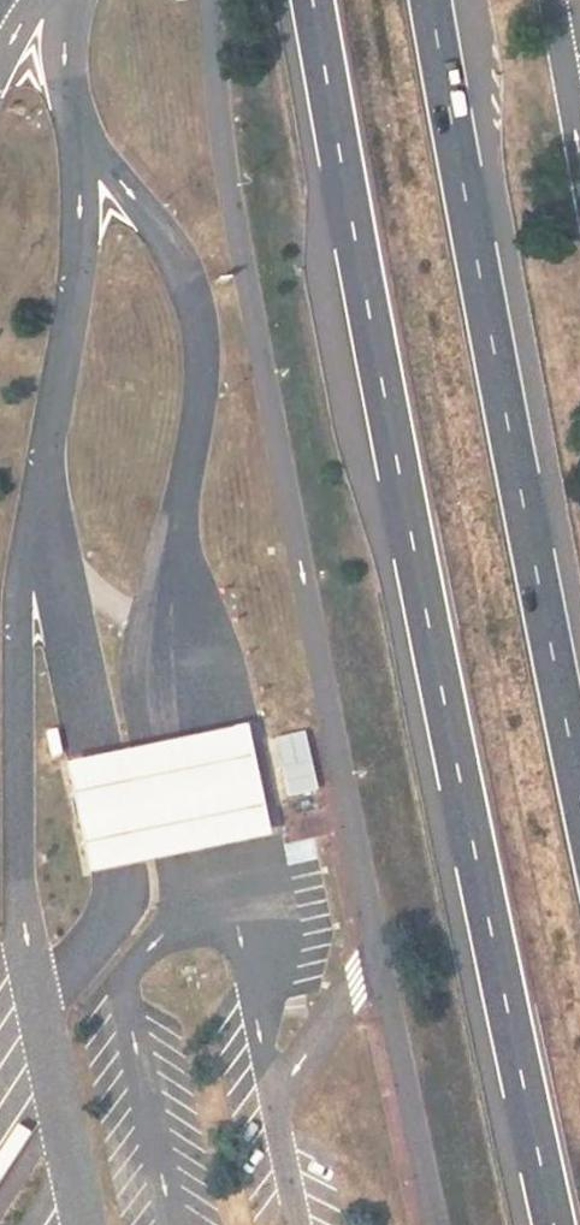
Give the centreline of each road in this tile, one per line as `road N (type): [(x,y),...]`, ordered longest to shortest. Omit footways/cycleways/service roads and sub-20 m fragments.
road 1 (motorway): [(313,0),(378,367),(553,1224)]
road 2 (motorway): [(579,781),(427,0)]

